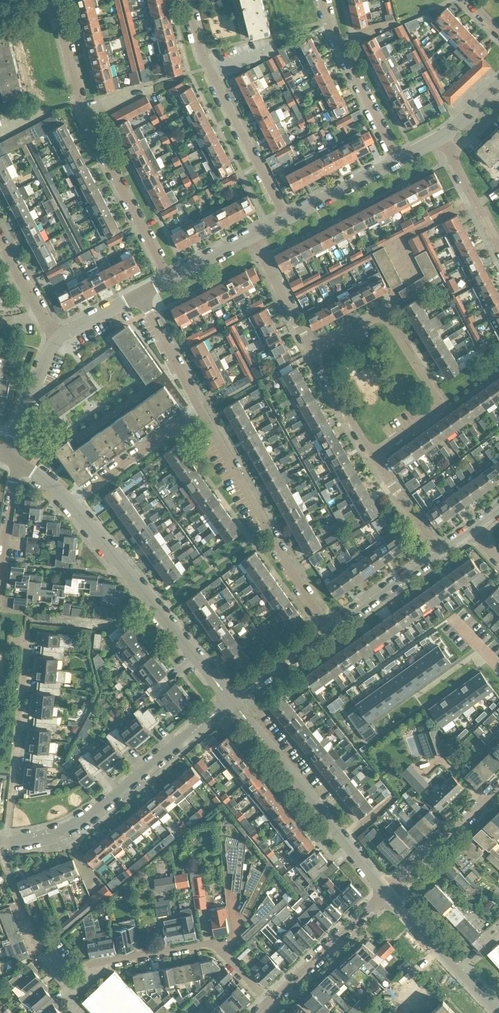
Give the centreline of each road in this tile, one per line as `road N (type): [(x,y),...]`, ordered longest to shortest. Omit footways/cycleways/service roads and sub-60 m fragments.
road 1 (residential): [(0,21),(61,13),(90,123),(168,279)]
road 2 (residential): [(316,349),(389,313),(441,397),(440,406),(373,454)]
road 3 (residential): [(10,839),(88,821),(231,700)]
road 4 (residential): [(330,630),(206,406)]
road 5 (residential): [(231,700),(69,505)]
road 6 (residential): [(388,892),(231,700)]
road 7 (residential): [(288,218),(209,68),(189,0)]
road 8 (residential): [(271,1004),(209,943),(90,966),(70,986)]
road 9 (residential): [(10,839),(26,654),(26,640),(12,639)]
road 10 (residential): [(323,0),(397,160)]
road 11 (residential): [(69,505),(206,406)]
road 12 (residential): [(498,1012),(388,892)]
road 13 (residential): [(271,1004),(388,892)]
road 14 (residential): [(388,892),(498,786)]
road 15 (residential): [(0,596),(9,456)]
road 16 (residential): [(330,630),(439,551)]
road 17 (residential): [(206,406),(143,292)]
road 18 (residential): [(253,237),(316,349)]
road 19 (residential): [(9,456),(57,340)]
road 20 (residential): [(288,218),(397,160)]
road 21 (residential): [(231,700),(330,630)]

